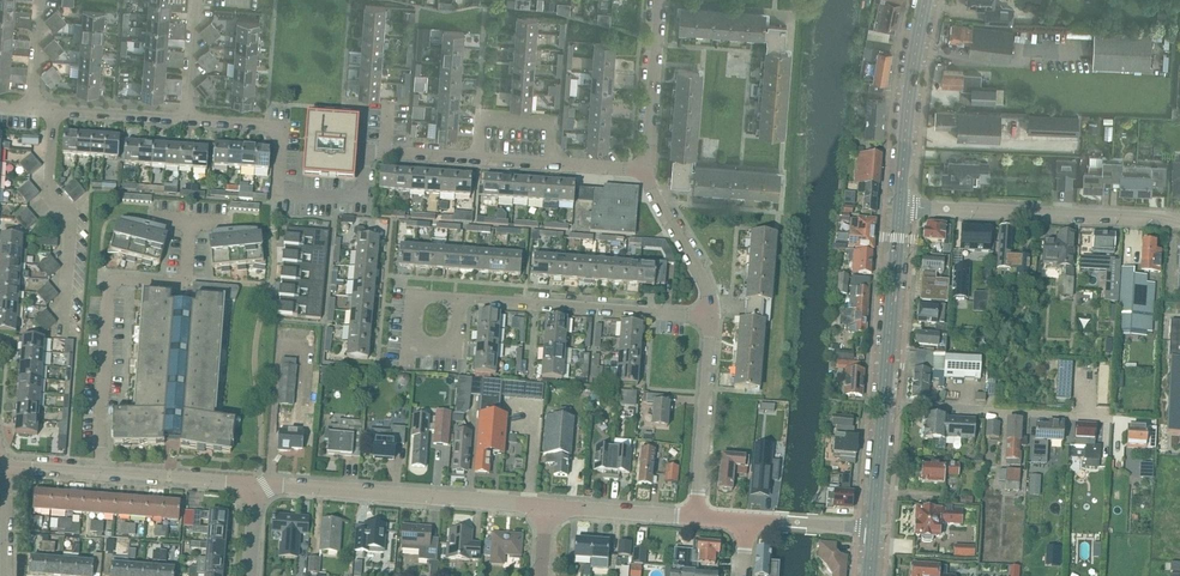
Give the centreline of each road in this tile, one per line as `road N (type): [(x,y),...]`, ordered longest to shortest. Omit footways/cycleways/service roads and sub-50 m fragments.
road 1 (residential): [(185,120),(282,127),(277,194),(361,198),(365,160),(376,151),(648,171)]
road 2 (residential): [(100,472),(108,289),(120,280),(185,279),(189,220)]
road 3 (unclassified): [(264,484),(545,507)]
road 4 (residential): [(900,207),(1179,221)]
road 5 (residential): [(711,318),(457,300)]
road 6 (residential): [(1112,419),(883,404)]
road 7 (tertiary): [(900,207),(926,0)]
road 8 (residential): [(695,518),(711,318)]
road 9 (tertiary): [(883,404),(900,207)]
road 10 (residential): [(648,171),(660,0)]
road 11 (residential): [(711,318),(702,279),(655,200),(648,171)]
road 12 (unclassified): [(255,484),(100,472)]
road 13 (residential): [(31,110),(185,120)]
road 14 (unclassified): [(545,507),(695,518)]
road 15 (tertiary): [(873,529),(883,404)]
road 16 (residential): [(185,120),(195,0)]

